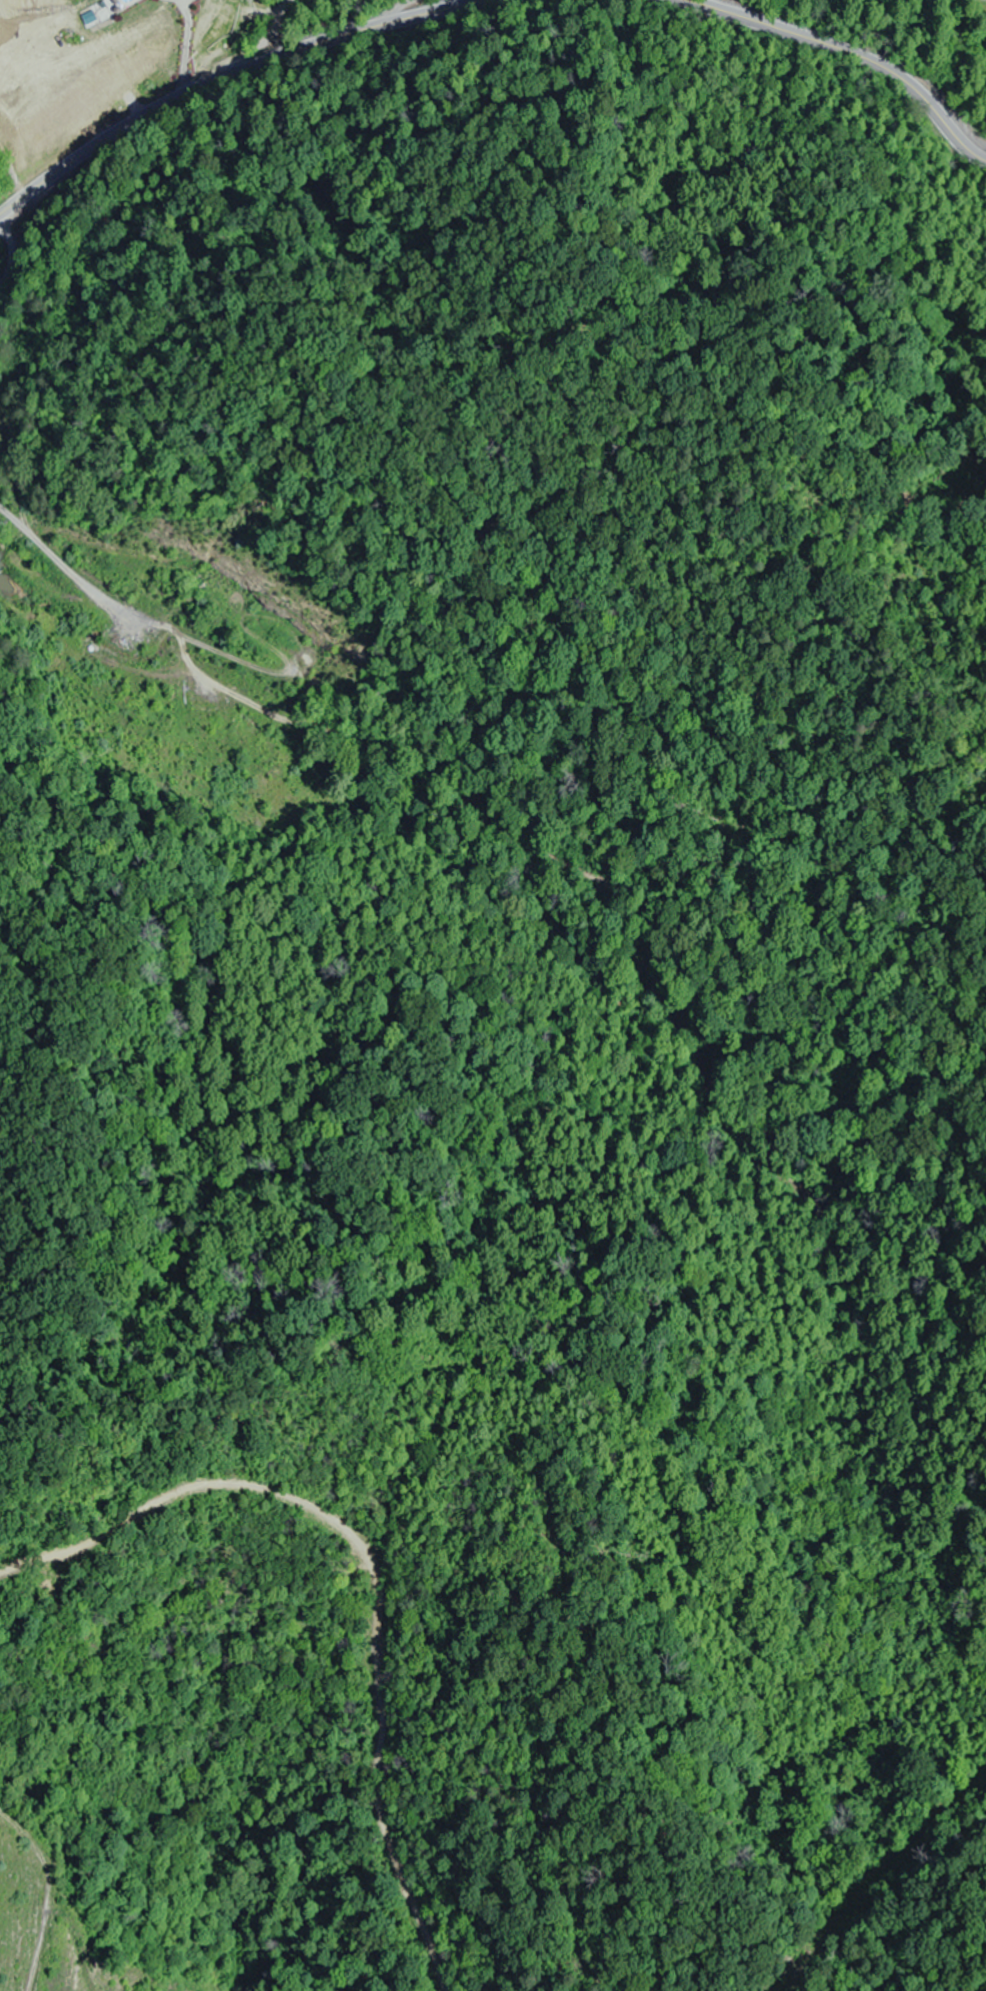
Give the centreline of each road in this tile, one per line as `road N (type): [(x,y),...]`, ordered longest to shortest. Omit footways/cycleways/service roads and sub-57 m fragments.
road 1 (primary): [(496,0),(358,33),(216,81),(113,135),(0,216)]
road 2 (primary): [(985,159),(911,86),(875,63),(682,0)]

